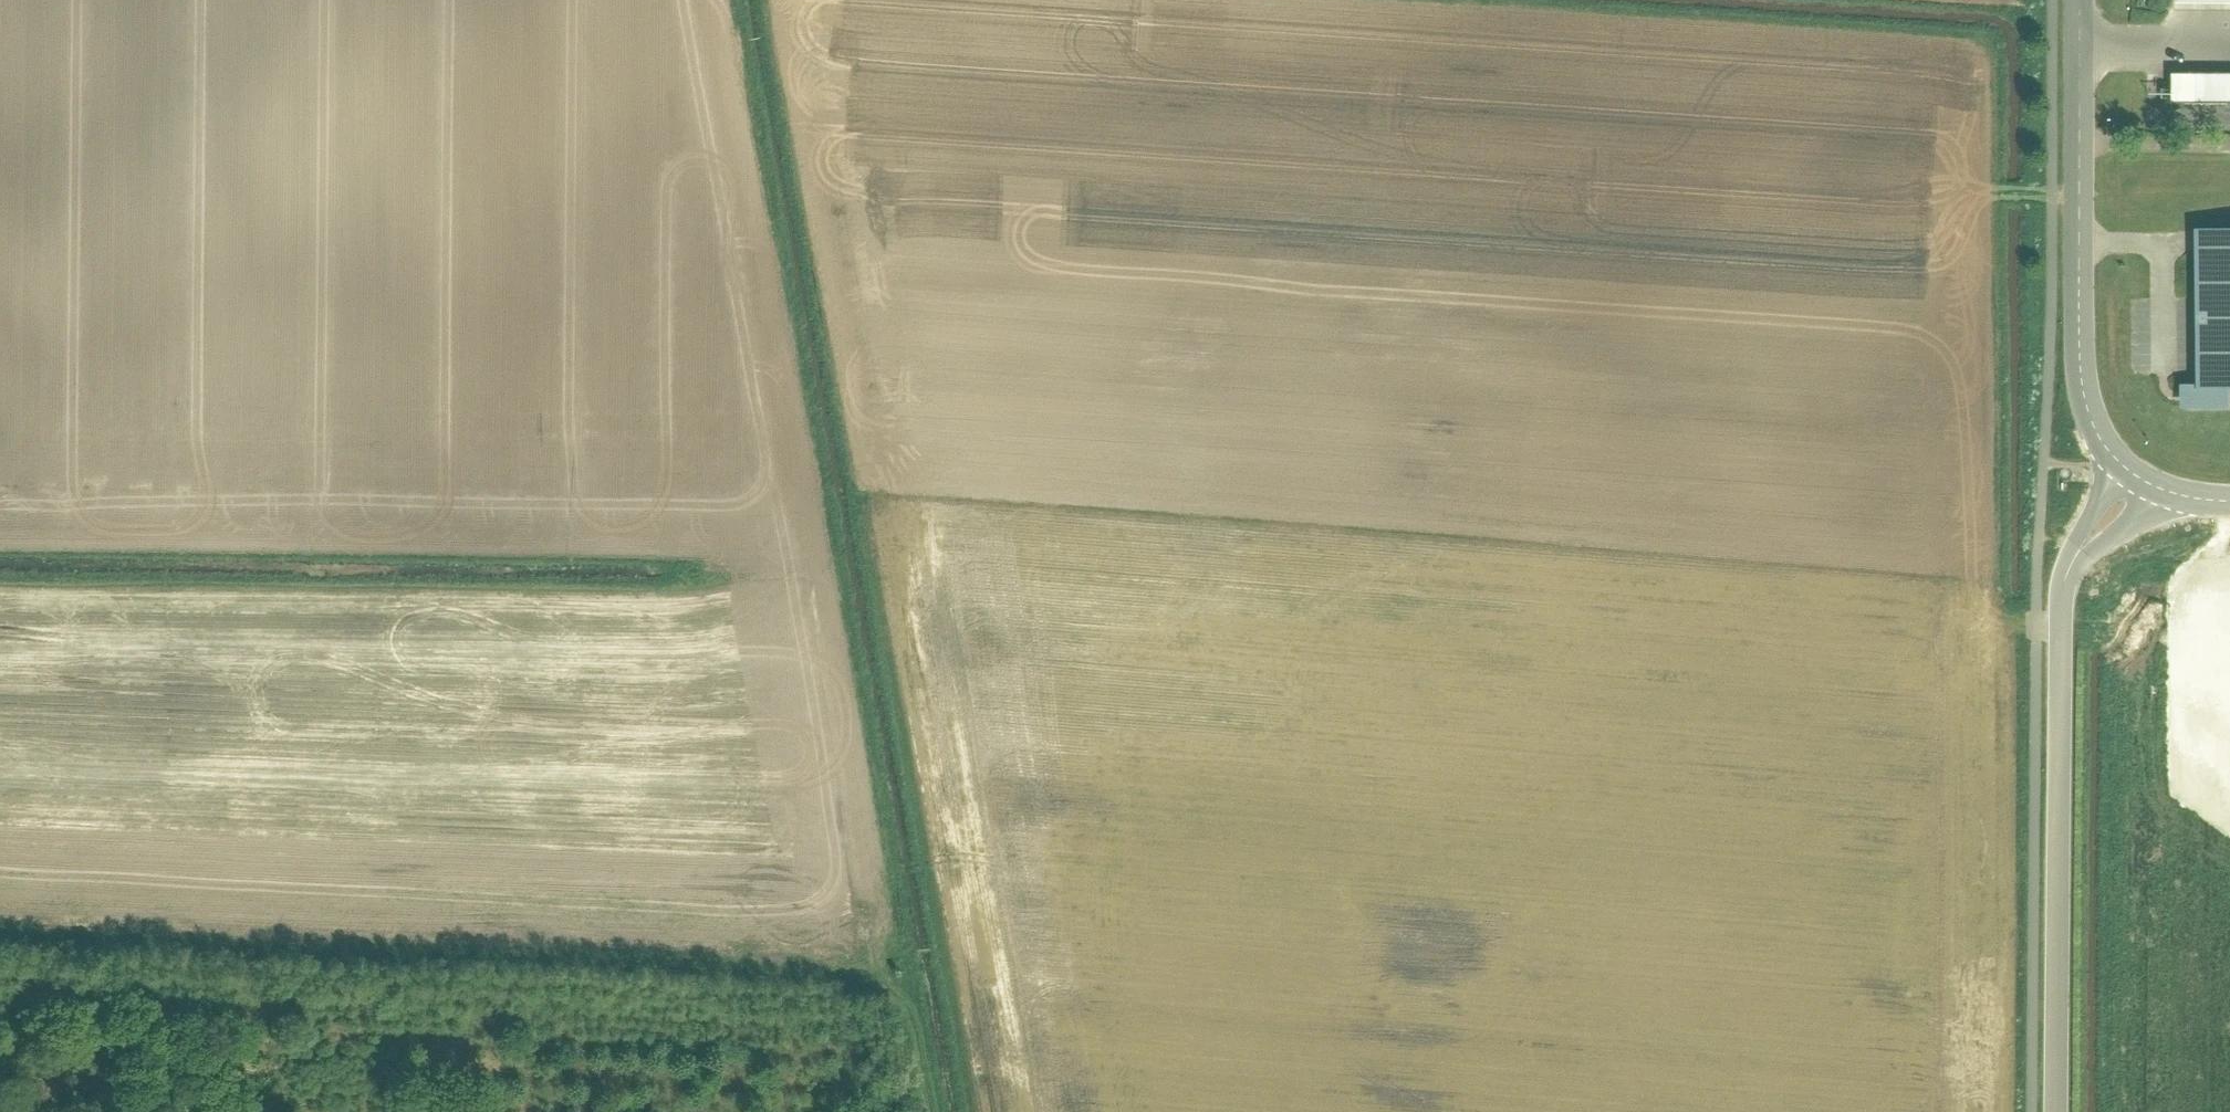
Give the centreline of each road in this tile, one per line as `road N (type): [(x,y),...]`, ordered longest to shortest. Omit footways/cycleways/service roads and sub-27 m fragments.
road 1 (unclassified): [(2055,1111),(2063,591),(2089,540),(2146,482)]
road 2 (unclassified): [(2146,482),(2116,460),(2085,398),(2080,0)]

